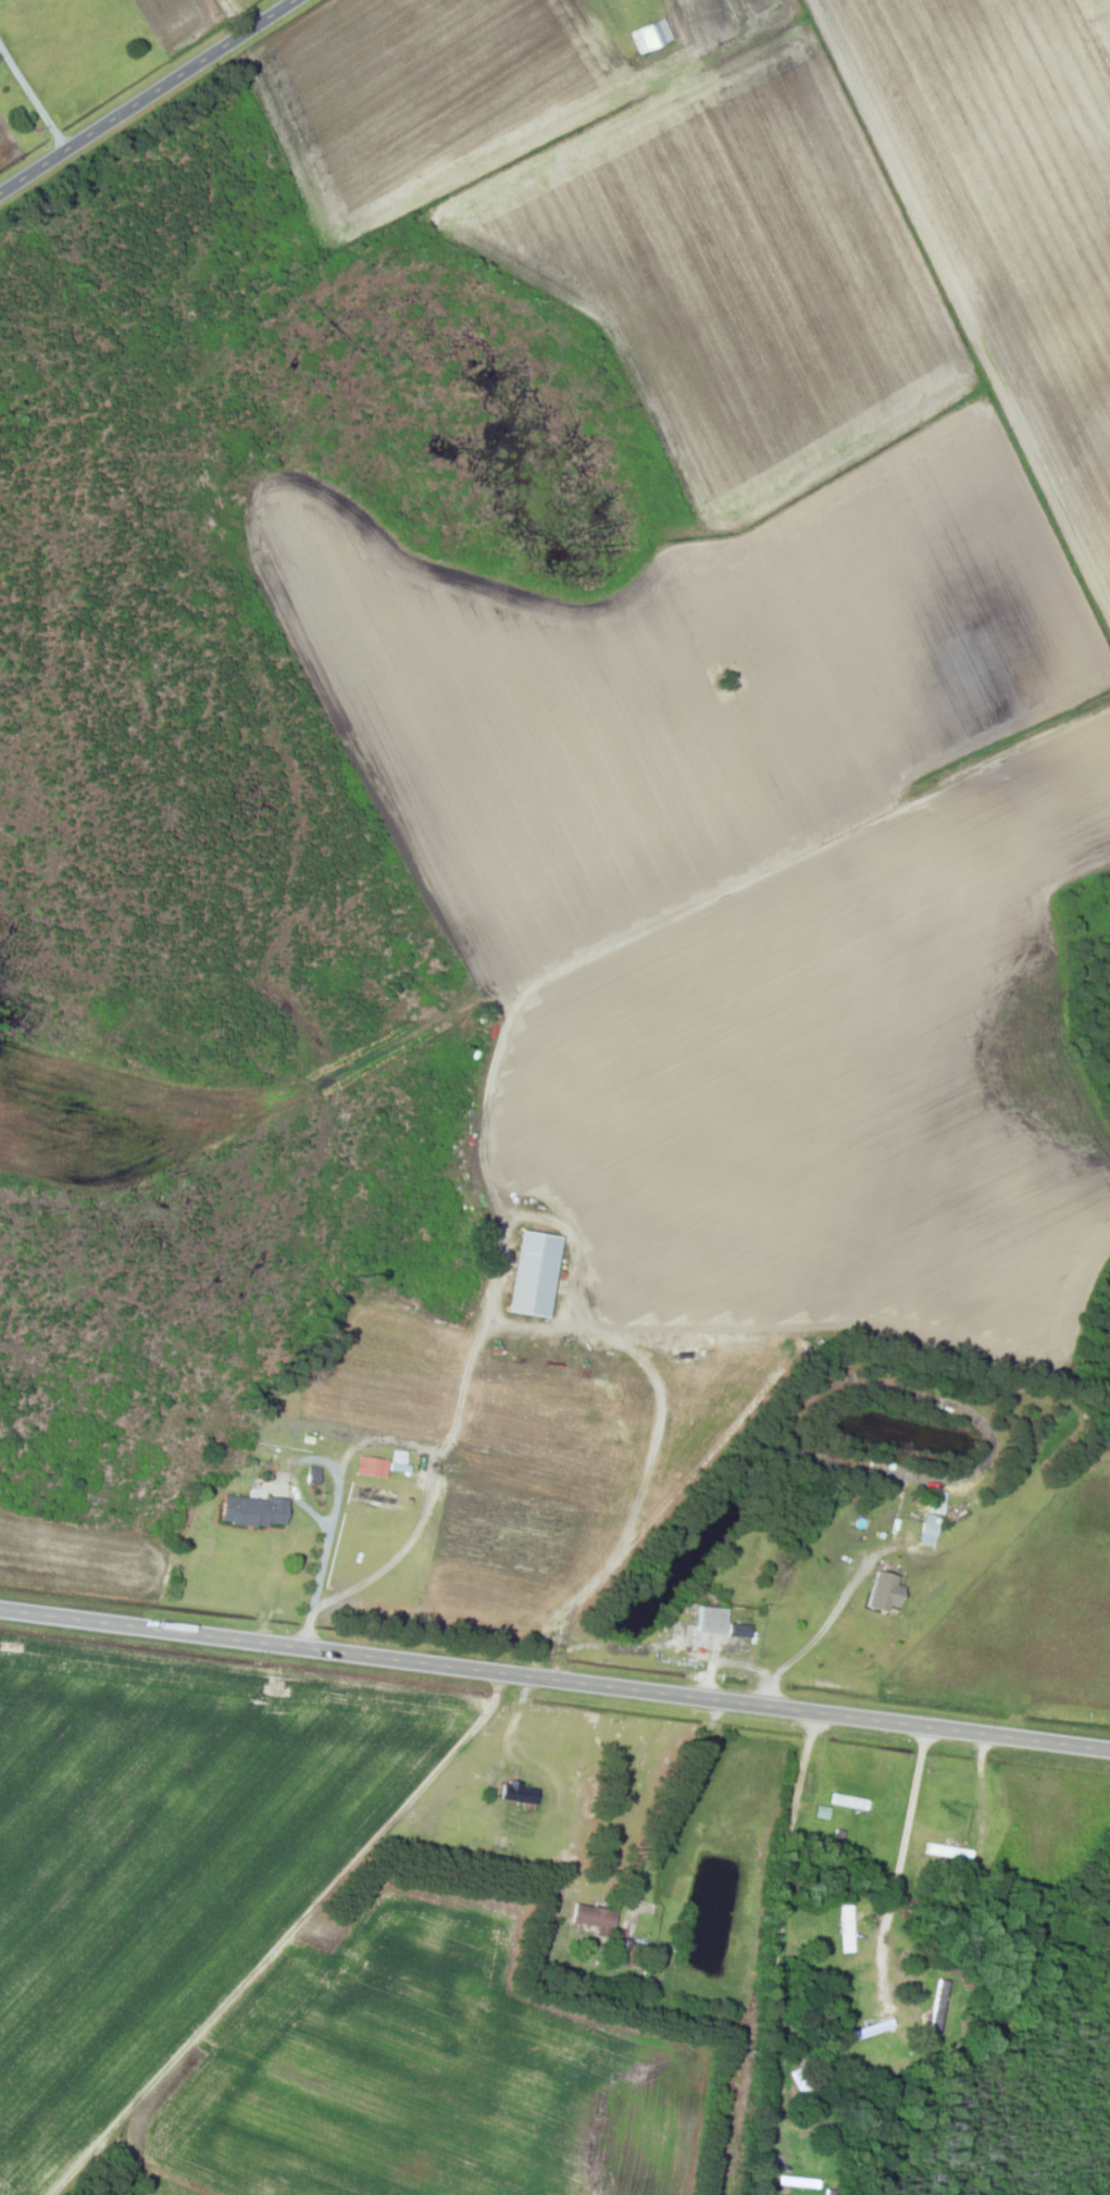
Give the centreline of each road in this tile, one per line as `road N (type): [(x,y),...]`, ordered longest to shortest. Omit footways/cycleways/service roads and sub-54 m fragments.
road 1 (secondary): [(1109,1742),(498,1645),(0,1597)]
road 2 (residential): [(0,192),(293,0)]

